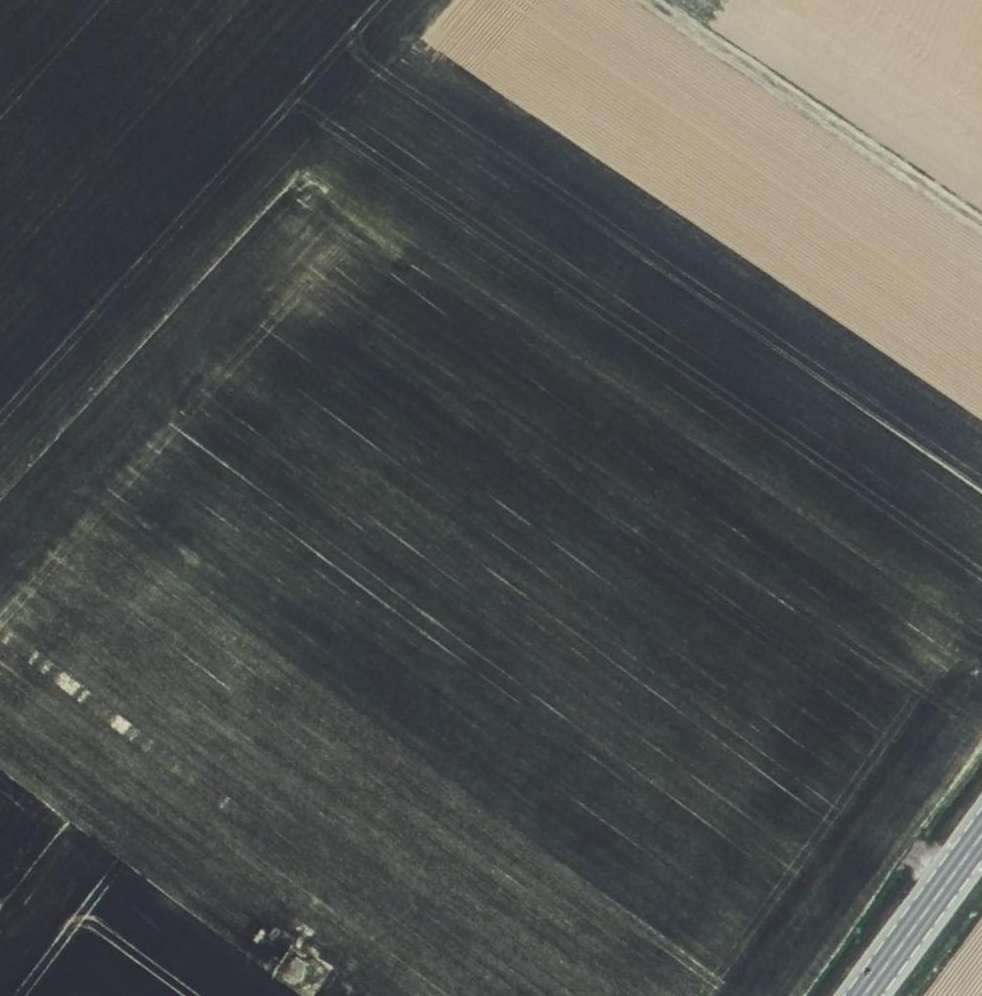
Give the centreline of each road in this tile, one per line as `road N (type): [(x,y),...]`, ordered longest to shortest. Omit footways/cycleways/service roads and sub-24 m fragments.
road 1 (track): [(981,221),(661,0)]
road 2 (secondary): [(981,833),(862,995)]

